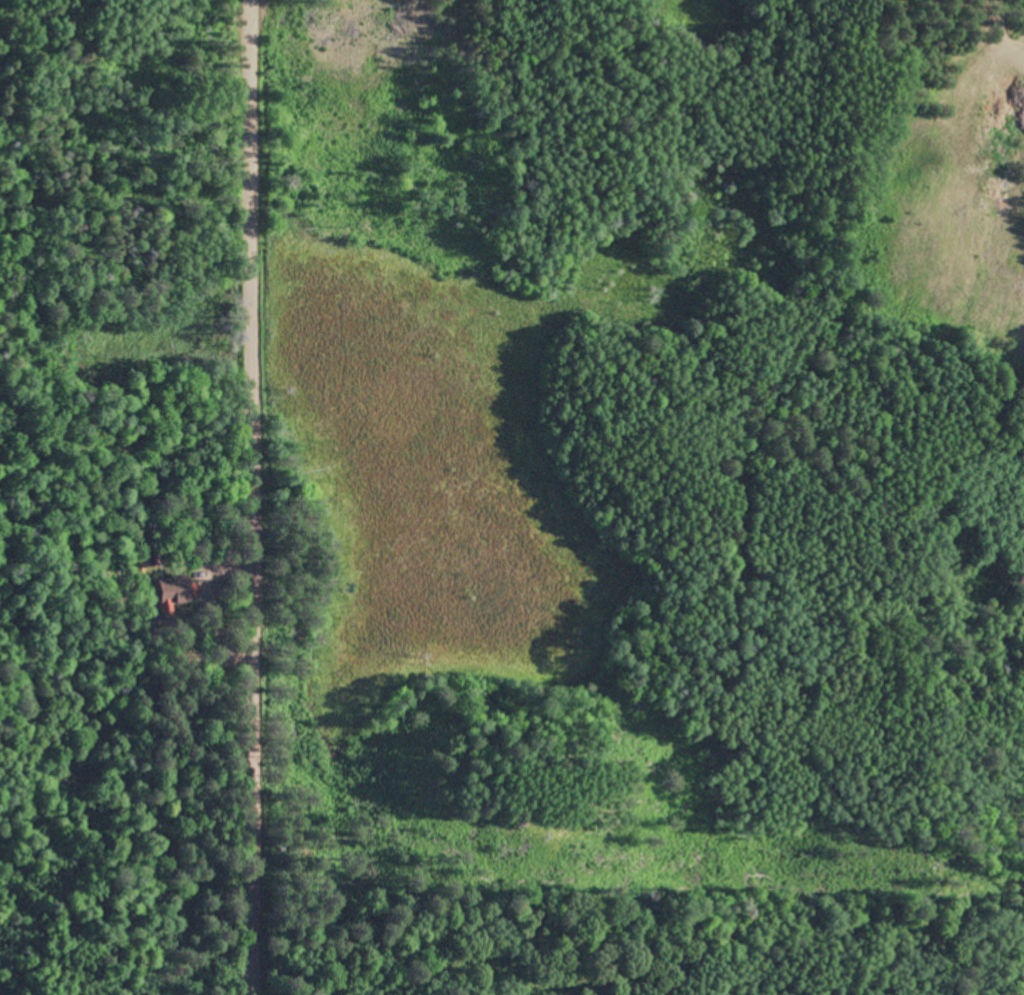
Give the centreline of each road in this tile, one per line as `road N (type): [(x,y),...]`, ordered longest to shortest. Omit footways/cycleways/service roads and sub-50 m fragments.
road 1 (residential): [(252,994),(253,0)]

